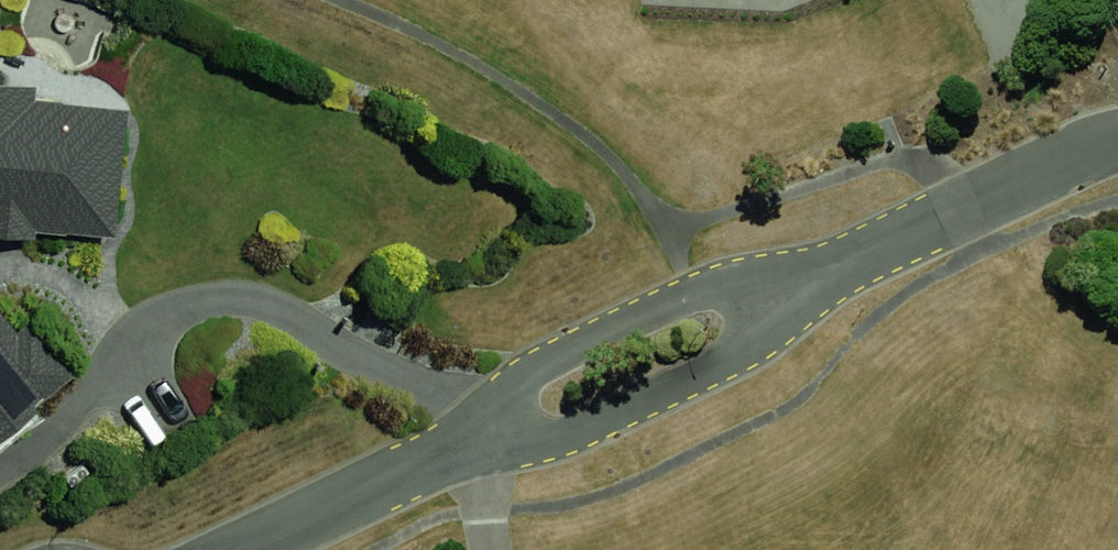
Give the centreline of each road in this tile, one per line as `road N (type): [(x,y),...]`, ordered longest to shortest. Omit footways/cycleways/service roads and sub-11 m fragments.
road 1 (residential): [(766,292),(1117,147)]
road 2 (residential): [(766,292),(724,361),(559,444),(461,445)]
road 3 (residential): [(461,445),(513,381),(685,293),(766,292)]
road 4 (residential): [(242,549),(461,445)]

